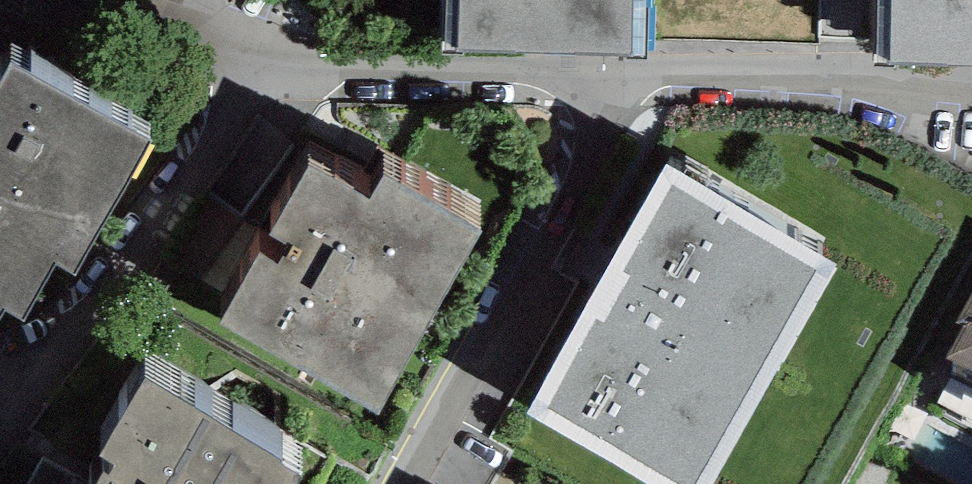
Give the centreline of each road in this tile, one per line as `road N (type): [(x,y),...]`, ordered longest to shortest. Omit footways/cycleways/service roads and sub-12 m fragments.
road 1 (residential): [(98,0),(254,70),(289,53),(603,78)]
road 2 (residential): [(603,78),(376,483)]
road 3 (residential): [(603,78),(909,72),(971,99)]

